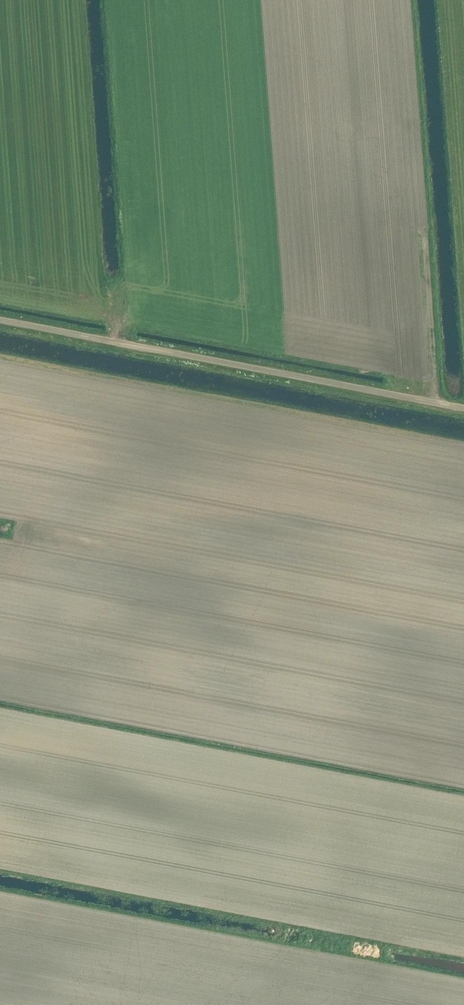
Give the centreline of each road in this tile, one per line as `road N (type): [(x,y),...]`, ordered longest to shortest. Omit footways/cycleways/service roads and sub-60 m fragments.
road 1 (unclassified): [(463,409),(0,320)]

